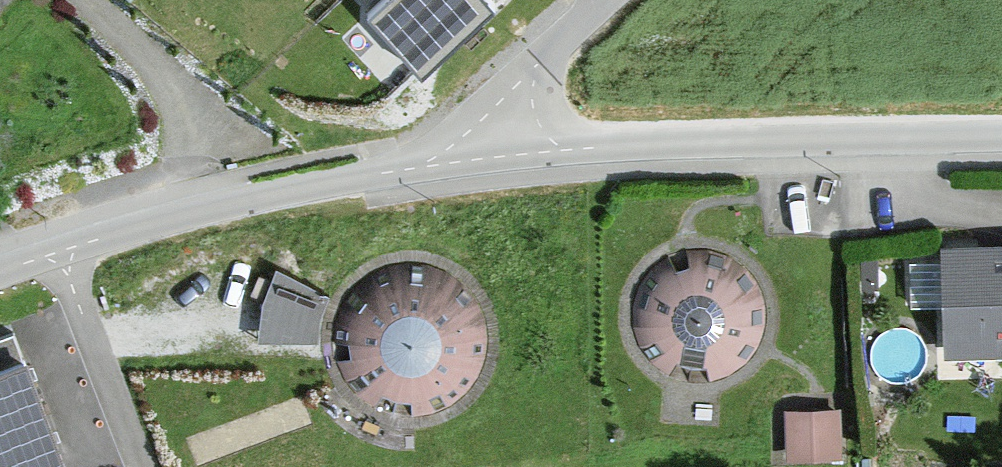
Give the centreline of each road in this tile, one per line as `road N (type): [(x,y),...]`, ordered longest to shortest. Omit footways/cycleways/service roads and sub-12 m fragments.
road 1 (unclassified): [(446,163),(637,141),(1001,132)]
road 2 (unclassified): [(0,266),(187,213),(446,163)]
road 3 (residential): [(446,163),(608,0)]

